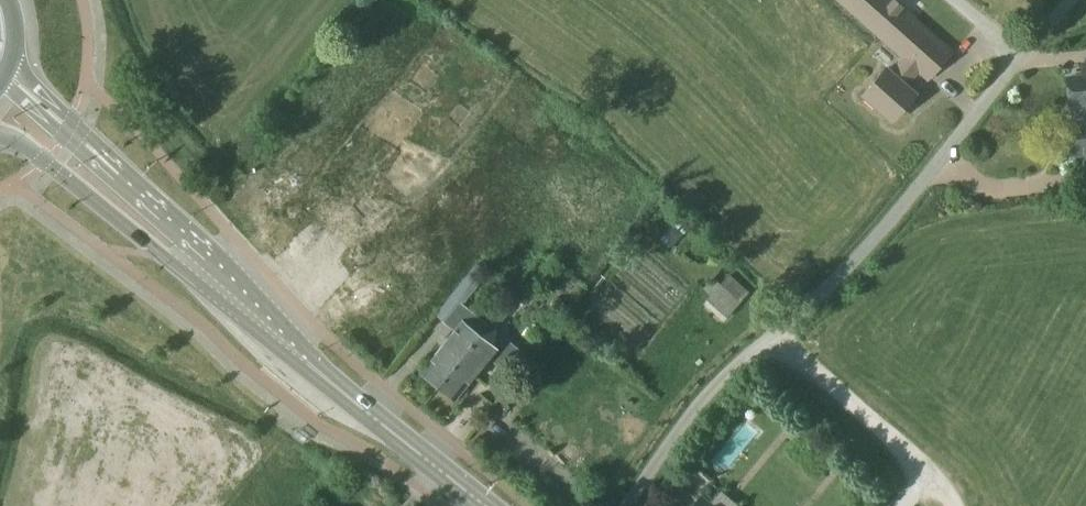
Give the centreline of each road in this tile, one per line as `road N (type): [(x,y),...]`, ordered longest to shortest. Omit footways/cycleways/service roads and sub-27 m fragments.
road 1 (unclassified): [(627,505),(715,387),(861,254),(1067,0)]
road 2 (secondary): [(0,135),(43,158),(302,358)]
road 3 (secondary): [(302,358),(199,246),(119,174)]
road 4 (secondary): [(486,505),(302,358)]
road 5 (secondary): [(119,174),(12,61)]
road 6 (secondary): [(119,174),(92,161),(1,82)]

